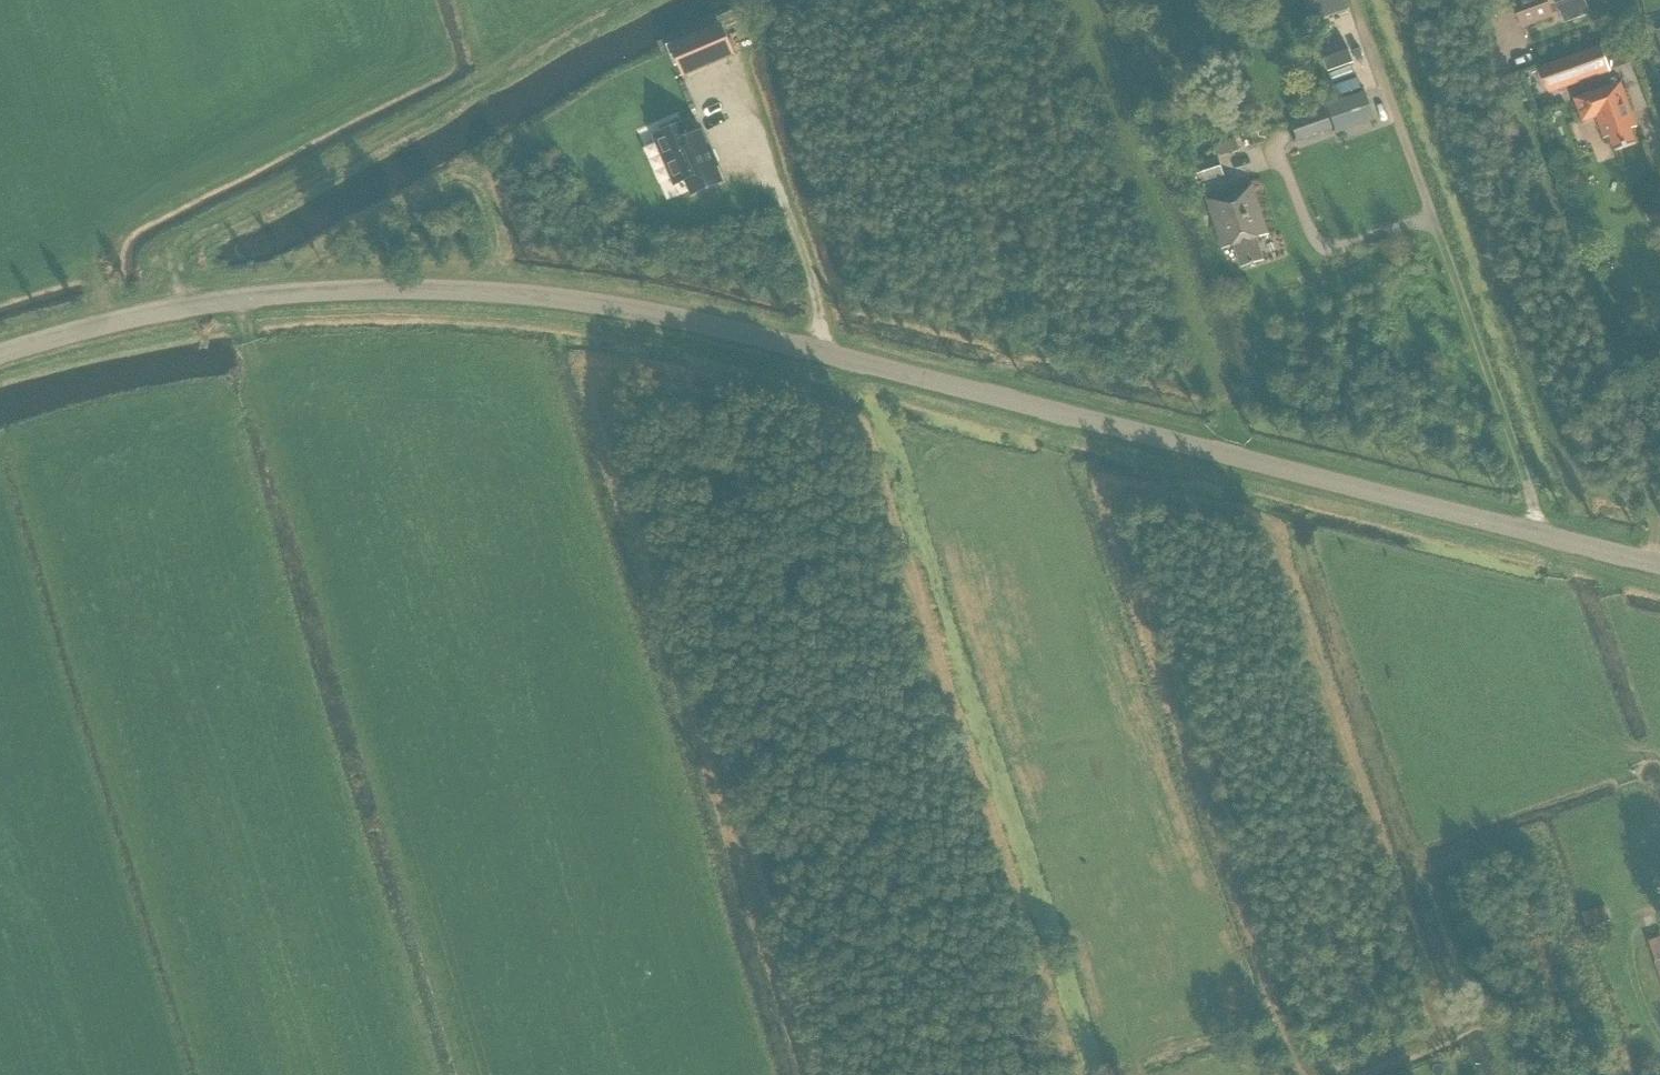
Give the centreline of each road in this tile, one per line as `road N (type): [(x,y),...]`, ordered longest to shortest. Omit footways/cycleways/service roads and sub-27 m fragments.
road 1 (unclassified): [(1659,563),(649,312),(558,297),(330,289),(136,315),(0,354)]

